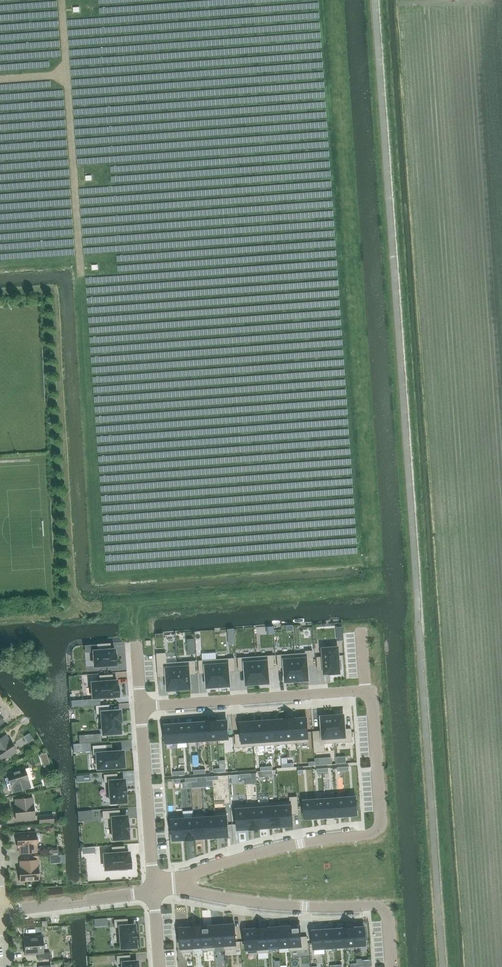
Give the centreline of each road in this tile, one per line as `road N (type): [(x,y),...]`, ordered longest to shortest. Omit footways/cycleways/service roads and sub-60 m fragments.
road 1 (residential): [(140,705),(368,692),(381,816),(371,833),(257,853),(153,891)]
road 2 (residential): [(391,966),(388,919),(378,906),(153,891)]
road 3 (residential): [(140,705),(153,891)]
road 4 (residential): [(1,911),(153,891)]

